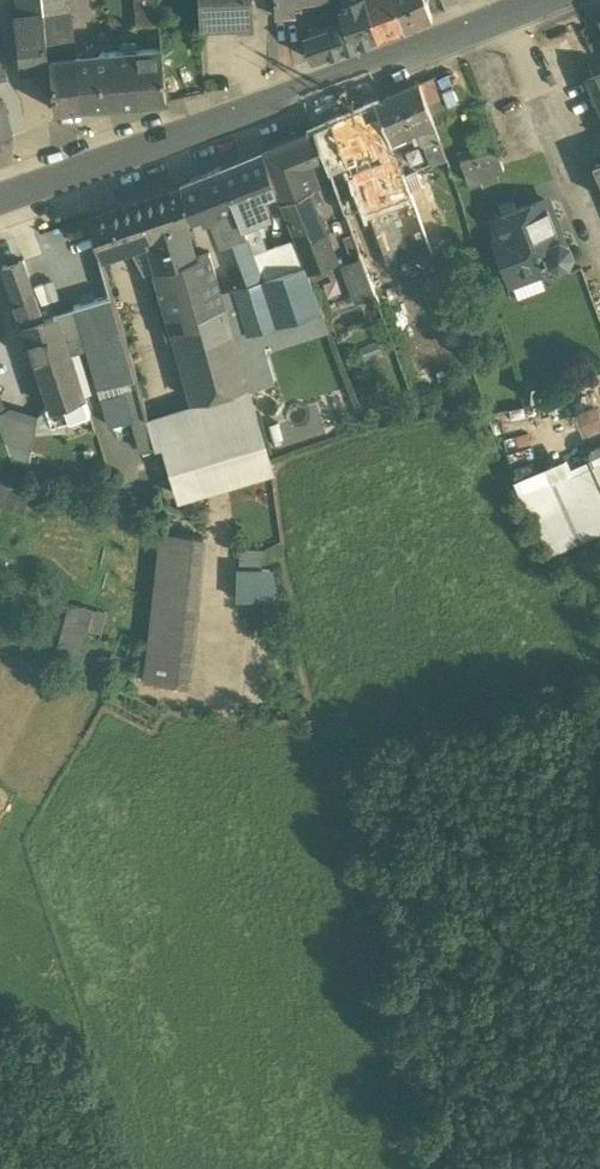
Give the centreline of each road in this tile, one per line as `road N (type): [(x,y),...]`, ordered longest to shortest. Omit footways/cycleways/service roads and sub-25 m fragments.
road 1 (tertiary): [(550,0),(0,195)]

